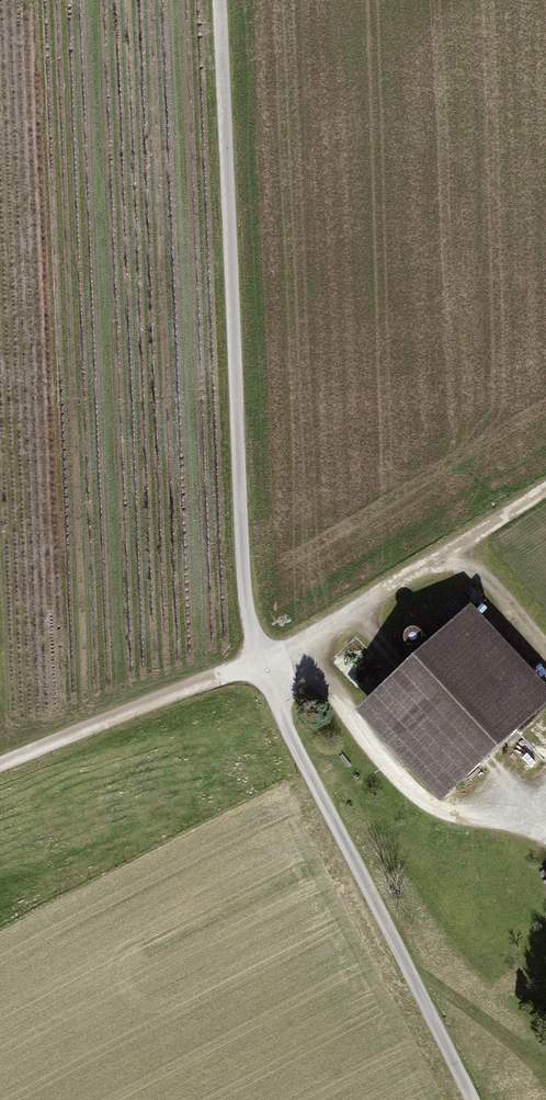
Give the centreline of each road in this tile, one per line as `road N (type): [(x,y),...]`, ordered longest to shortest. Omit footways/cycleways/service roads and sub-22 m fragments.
road 1 (track): [(260,661),(243,543),(219,0)]
road 2 (track): [(545,478),(260,661),(0,768)]
road 3 (unclassified): [(260,661),(473,1099)]

